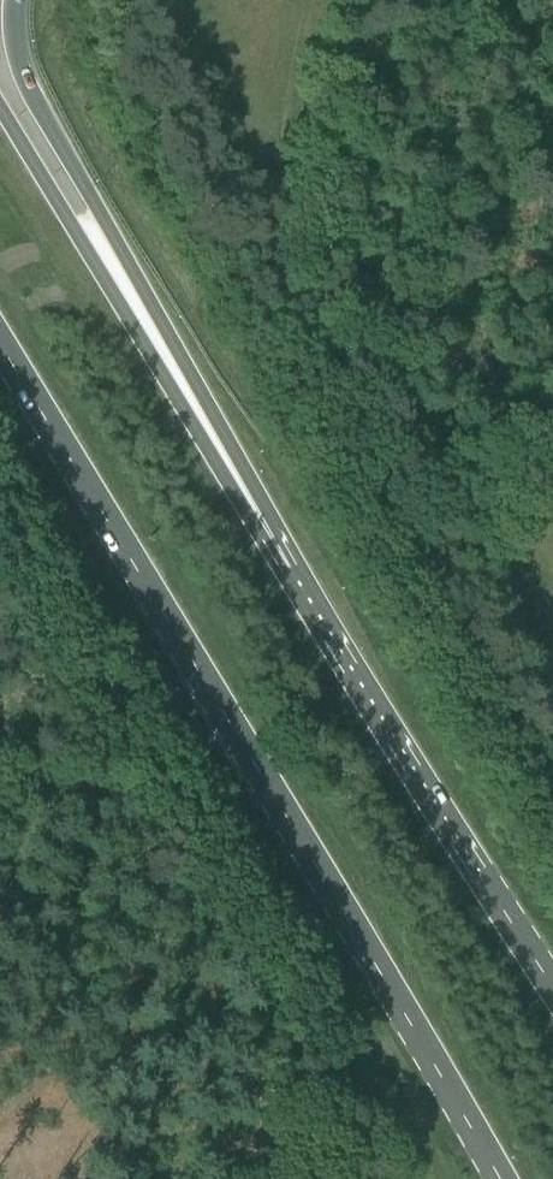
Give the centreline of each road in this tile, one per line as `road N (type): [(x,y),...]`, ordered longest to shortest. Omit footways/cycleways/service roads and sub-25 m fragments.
road 1 (primary): [(0,341),(256,760),(491,1178)]
road 2 (primary): [(552,985),(280,564),(130,315)]
road 3 (motorway): [(130,315),(95,207),(23,82),(12,0)]
road 4 (primary): [(130,315),(0,108)]

